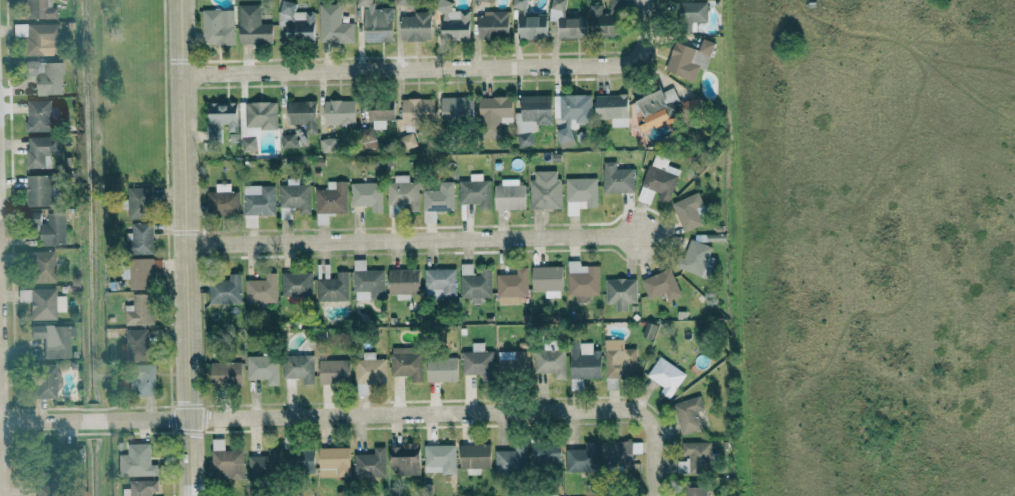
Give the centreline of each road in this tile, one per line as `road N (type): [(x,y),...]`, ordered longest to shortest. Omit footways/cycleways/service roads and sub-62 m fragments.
road 1 (residential): [(0,422),(625,408),(650,426),(652,495)]
road 2 (residential): [(182,74),(620,64),(643,43),(642,0)]
road 3 (residential): [(190,495),(180,0)]
road 4 (residential): [(185,244),(638,233)]

